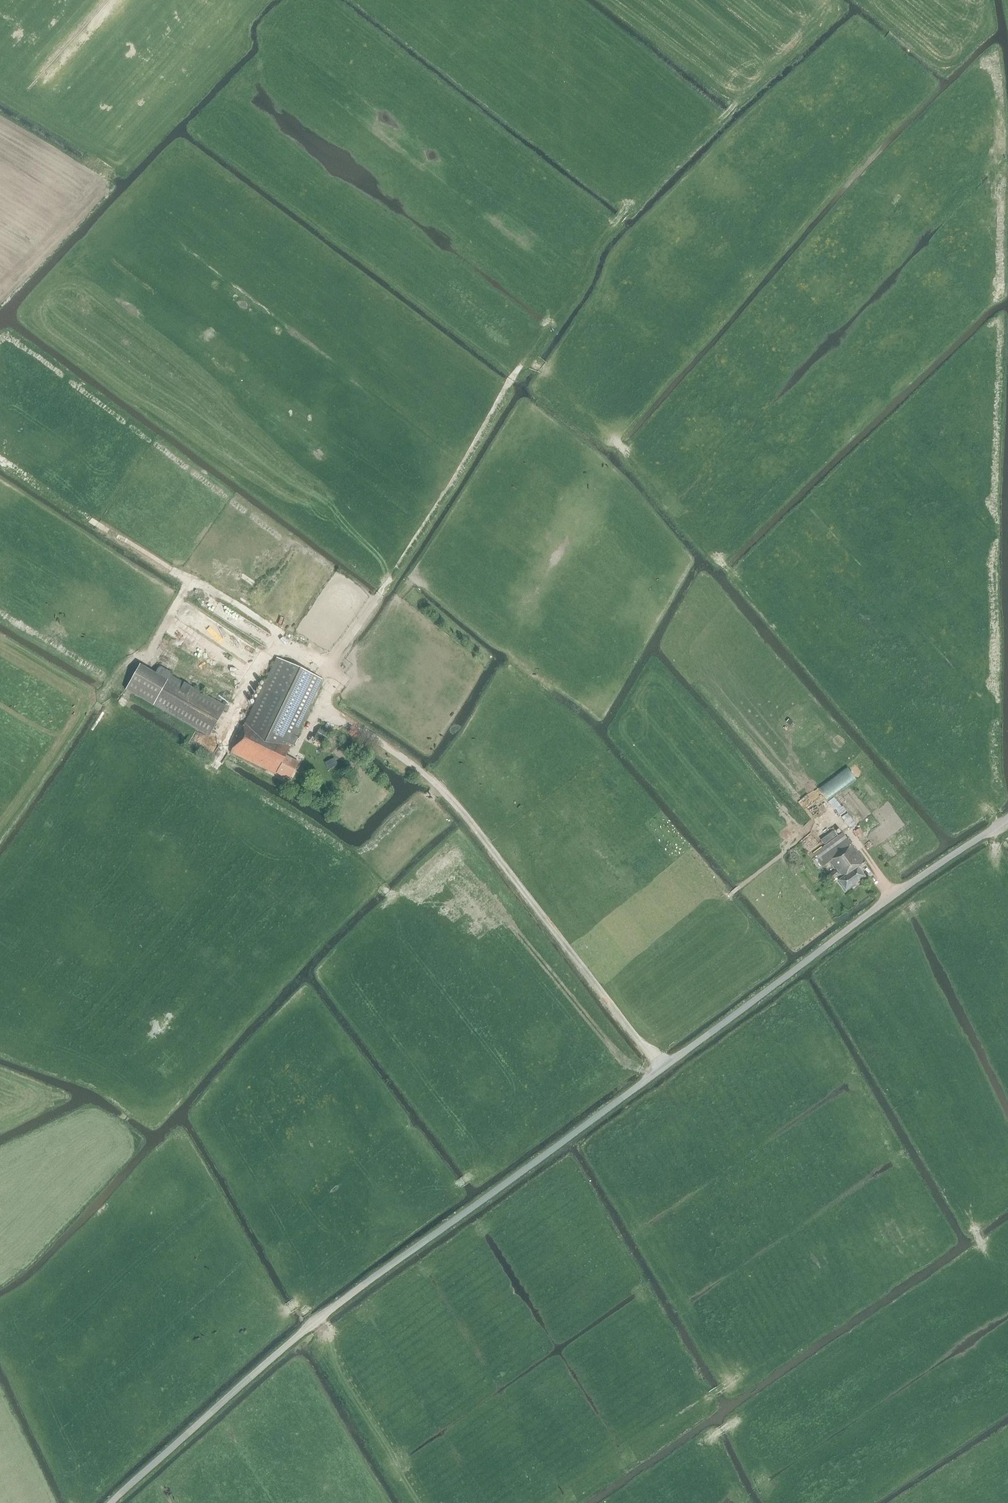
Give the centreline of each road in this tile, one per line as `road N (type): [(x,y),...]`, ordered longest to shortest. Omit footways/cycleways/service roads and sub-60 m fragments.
road 1 (unclassified): [(110,1502),(325,1314),(1007,817)]

